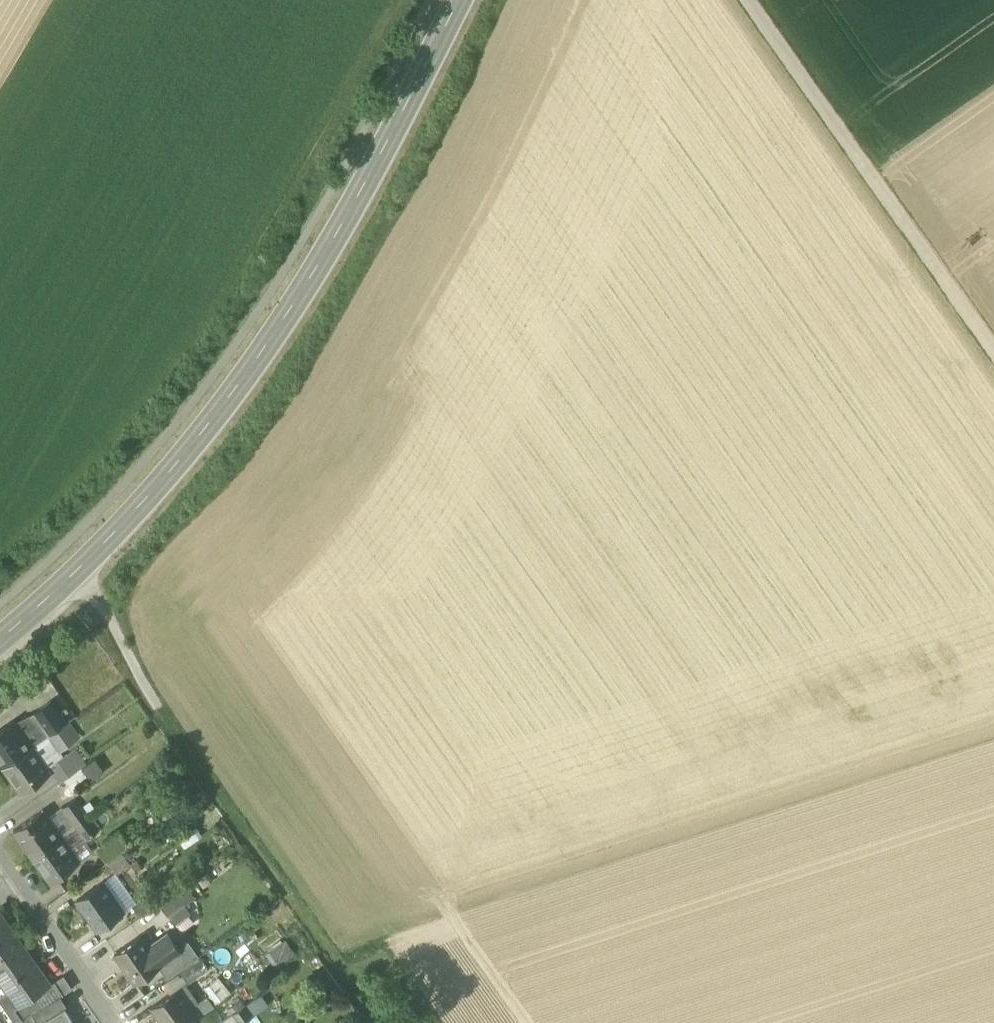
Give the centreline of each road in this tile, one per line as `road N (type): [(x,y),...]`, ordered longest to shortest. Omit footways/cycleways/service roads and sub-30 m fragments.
road 1 (secondary): [(459,0),(368,179),(274,336),(172,470),(76,574),(0,639)]
road 2 (track): [(376,1022),(165,723),(135,653),(76,574)]
road 3 (track): [(747,0),(993,351)]
road 4 (residential): [(0,860),(112,1022)]

